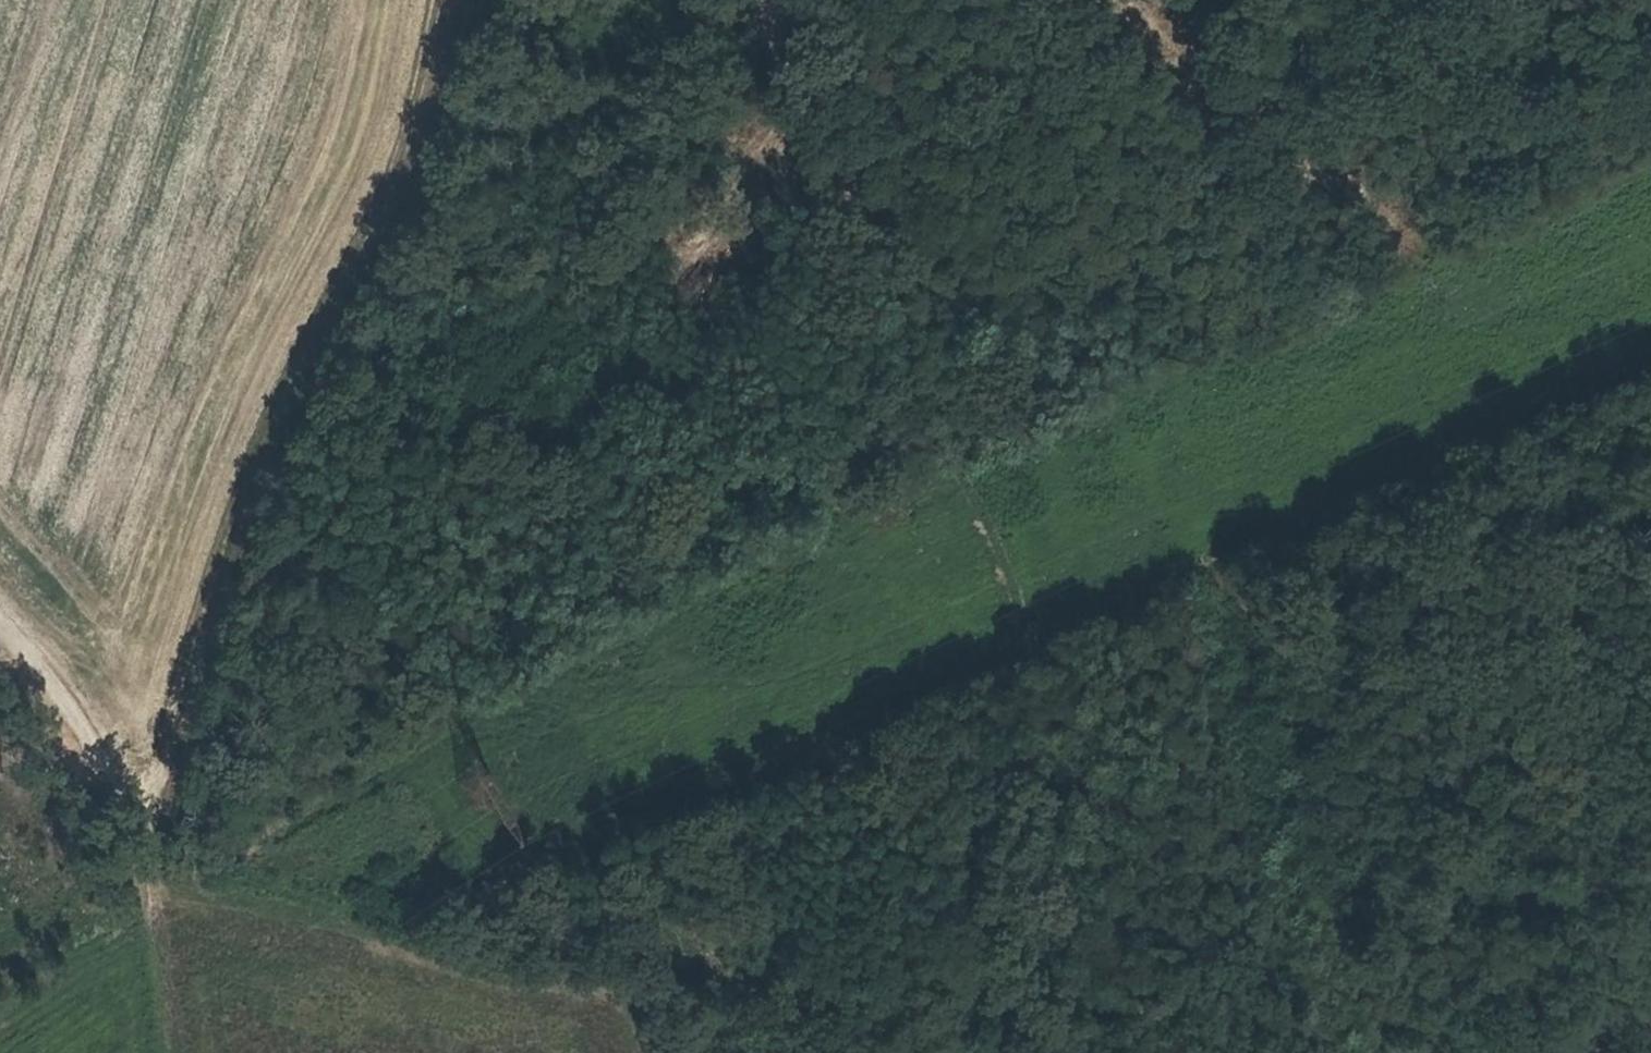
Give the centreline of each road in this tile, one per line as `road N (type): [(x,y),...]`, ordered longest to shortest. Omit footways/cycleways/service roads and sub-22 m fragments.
road 1 (track): [(0,641),(54,694),(110,772),(147,888)]

